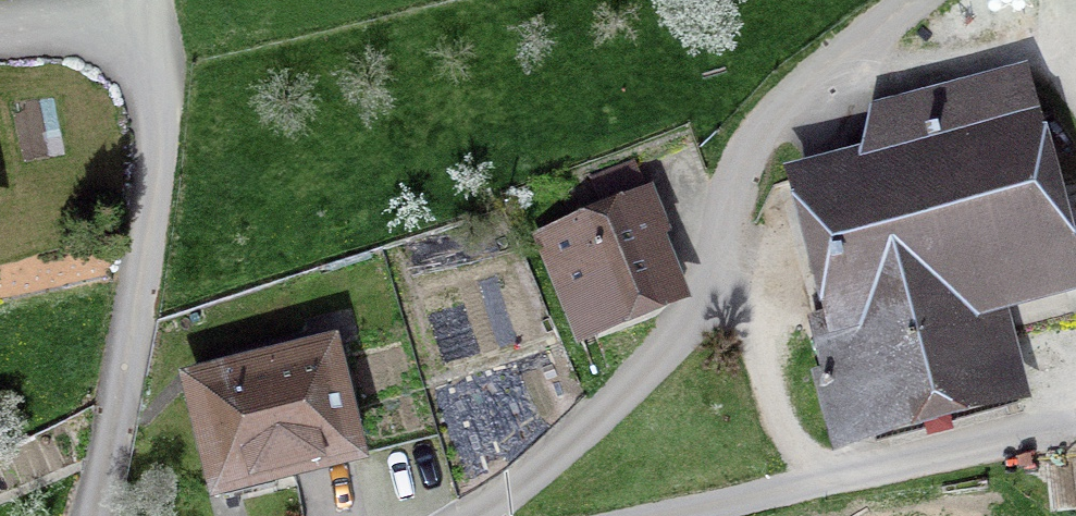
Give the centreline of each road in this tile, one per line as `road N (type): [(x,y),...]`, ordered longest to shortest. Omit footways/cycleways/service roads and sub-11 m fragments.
road 1 (unclassified): [(459,515),(590,425),(720,283),(727,199),(750,133),(845,38),(898,0)]
road 2 (residential): [(82,515),(150,189),(133,0)]
road 3 (residential): [(621,515),(956,442),(1075,425)]

